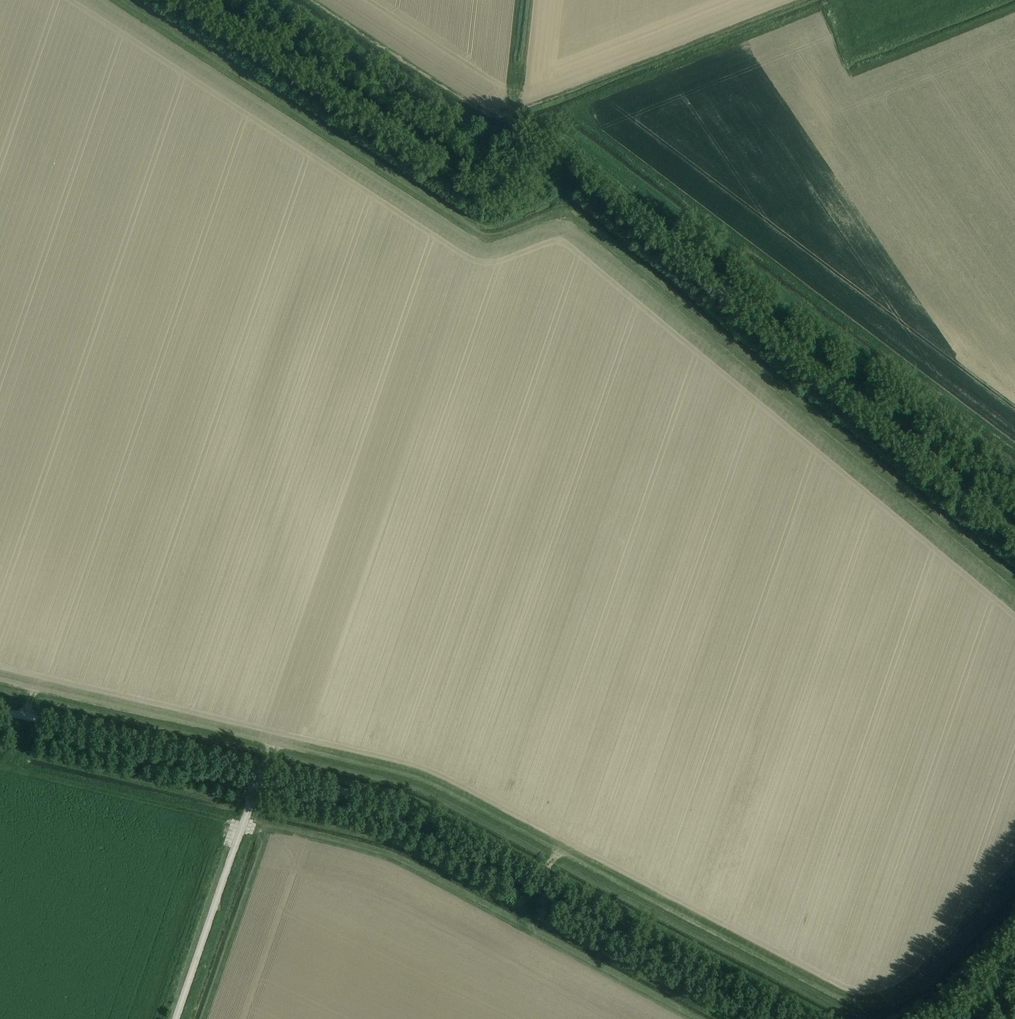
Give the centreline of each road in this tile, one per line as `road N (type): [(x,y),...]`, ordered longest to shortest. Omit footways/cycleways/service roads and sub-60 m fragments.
road 1 (track): [(1014,894),(933,986),(888,1010),(862,1012),(418,784),(0,684)]
road 2 (track): [(115,0),(478,235),(502,234),(563,209),(1014,583)]
road 3 (track): [(1014,513),(581,153),(561,153),(515,176),(490,175),(216,0)]
road 4 (unclassified): [(543,878),(404,806),(0,710)]
road 5 (track): [(816,1018),(543,878),(555,854)]
road 6 (track): [(176,1018),(272,748)]
road 7 (track): [(0,765),(243,824)]

